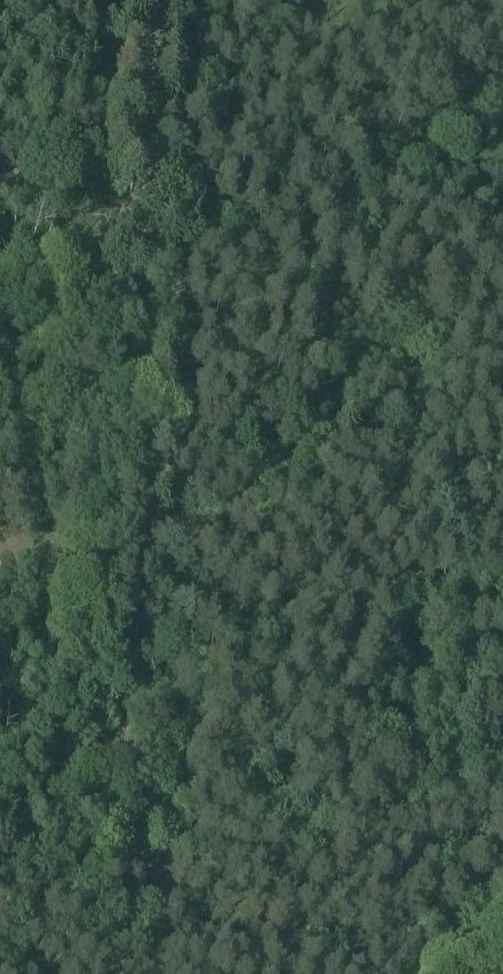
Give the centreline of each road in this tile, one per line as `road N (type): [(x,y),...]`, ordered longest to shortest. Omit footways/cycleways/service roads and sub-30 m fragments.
road 1 (track): [(149,0),(124,973)]
road 2 (track): [(0,566),(125,524),(168,473),(181,0)]

